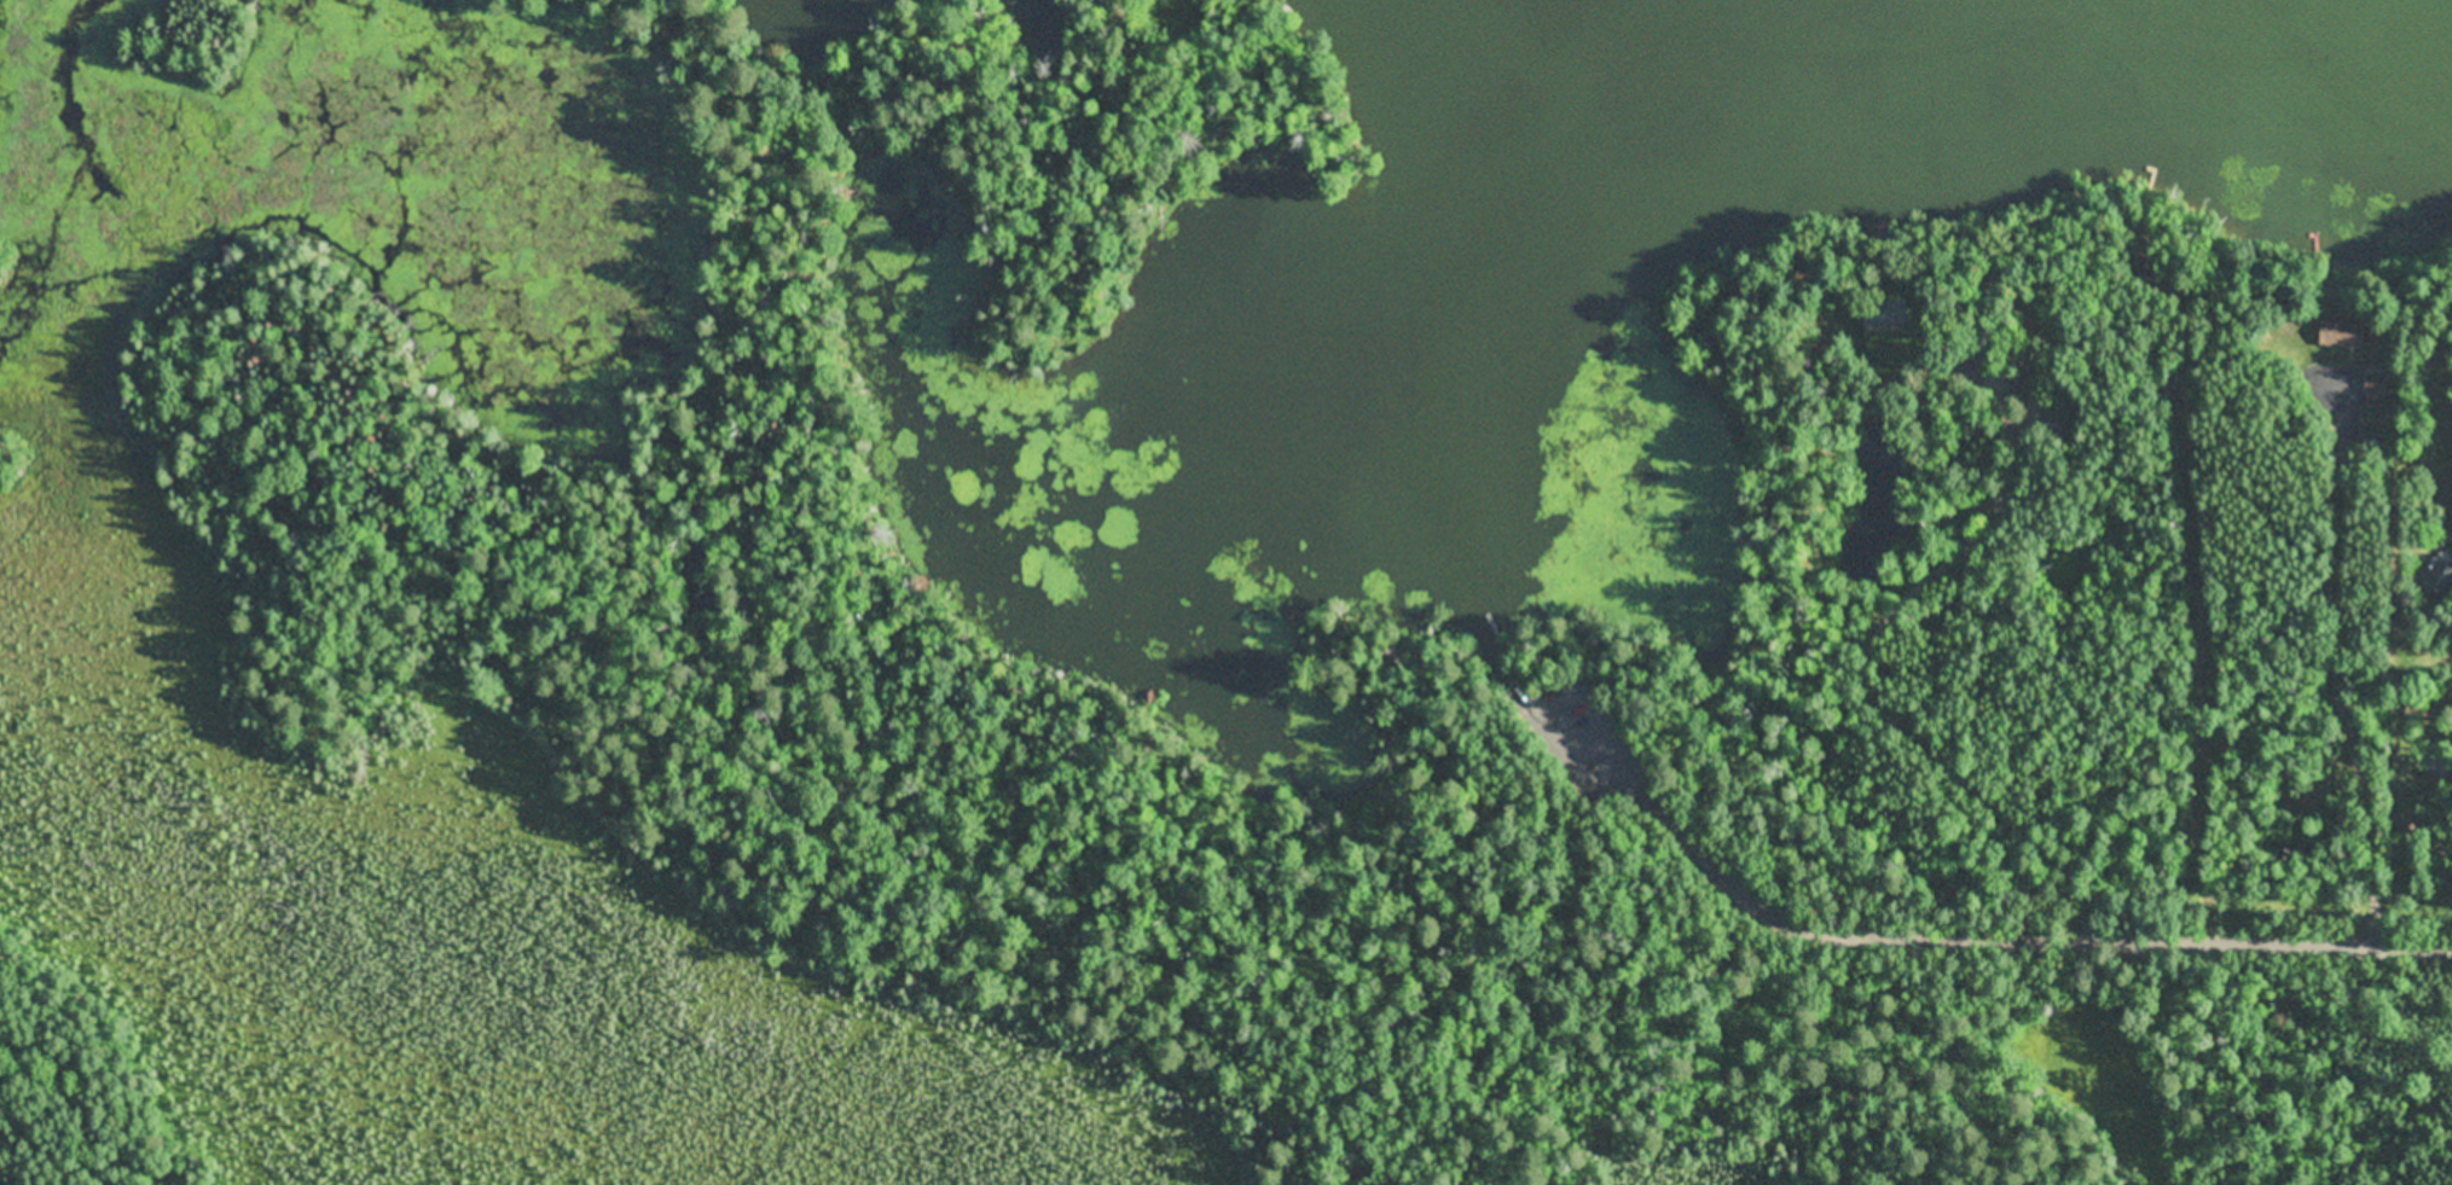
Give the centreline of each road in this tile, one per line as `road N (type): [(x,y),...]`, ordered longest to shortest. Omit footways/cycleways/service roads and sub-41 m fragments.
road 1 (residential): [(2451,950),(1816,925),(1740,887),(1679,829),(1641,779)]

